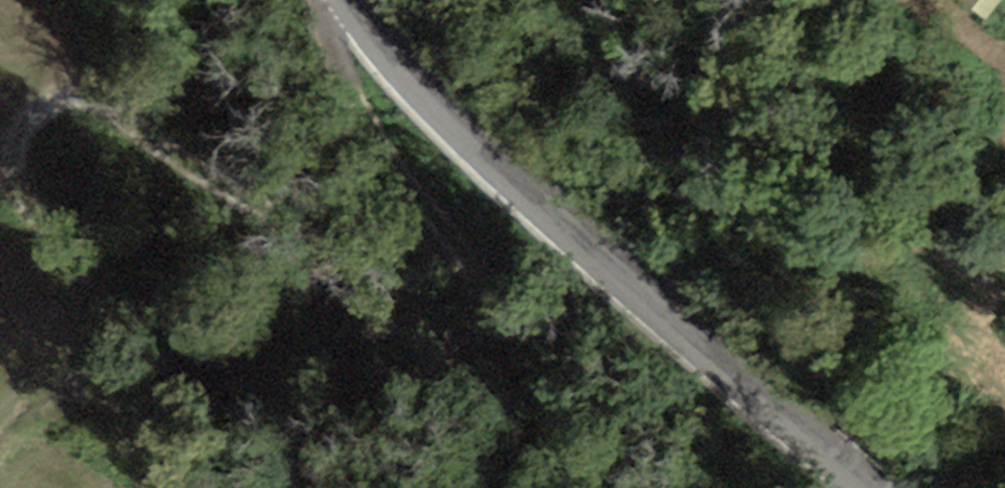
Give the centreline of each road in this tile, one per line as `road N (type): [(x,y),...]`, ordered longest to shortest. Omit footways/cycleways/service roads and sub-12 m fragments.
road 1 (track): [(333,0),(334,48),(347,80),(381,141),(491,287),(500,304),(498,333),(470,345),(427,327),(128,114),(84,97),(40,117),(24,161),(28,191),(83,317),(81,357),(0,421)]
road 2 (tertiary): [(356,0),(457,123),(870,487)]
road 3 (track): [(487,342),(502,387),(618,487)]

